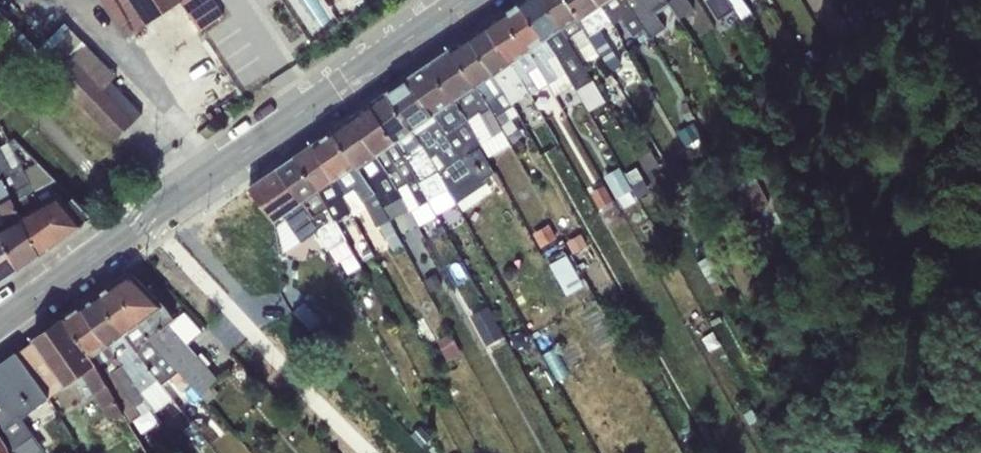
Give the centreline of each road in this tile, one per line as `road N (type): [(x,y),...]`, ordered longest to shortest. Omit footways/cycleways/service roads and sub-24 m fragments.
road 1 (secondary): [(475,0),(0,327)]

